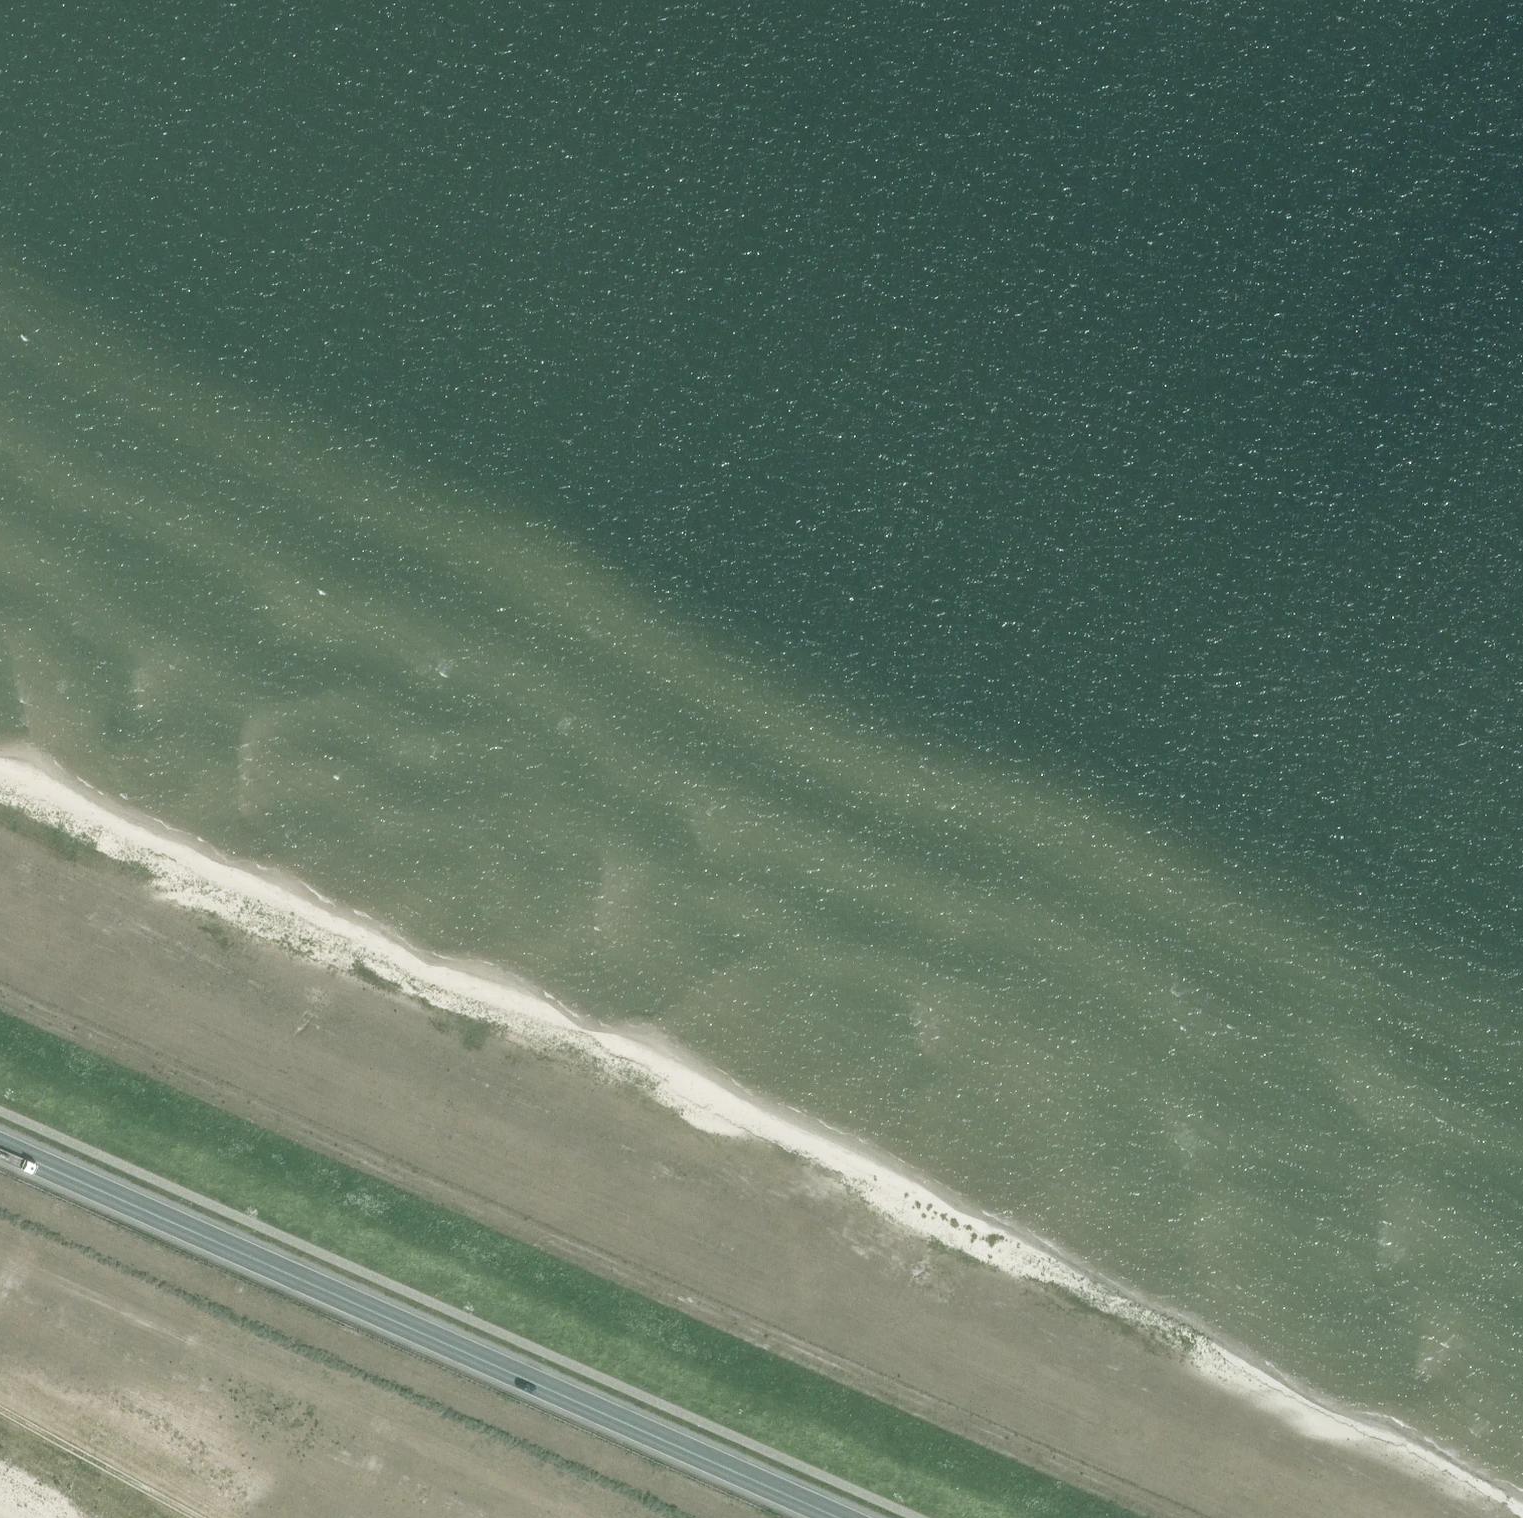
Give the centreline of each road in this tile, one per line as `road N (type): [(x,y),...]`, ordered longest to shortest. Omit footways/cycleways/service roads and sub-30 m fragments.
road 1 (trunk): [(839,1517),(0,1144)]

